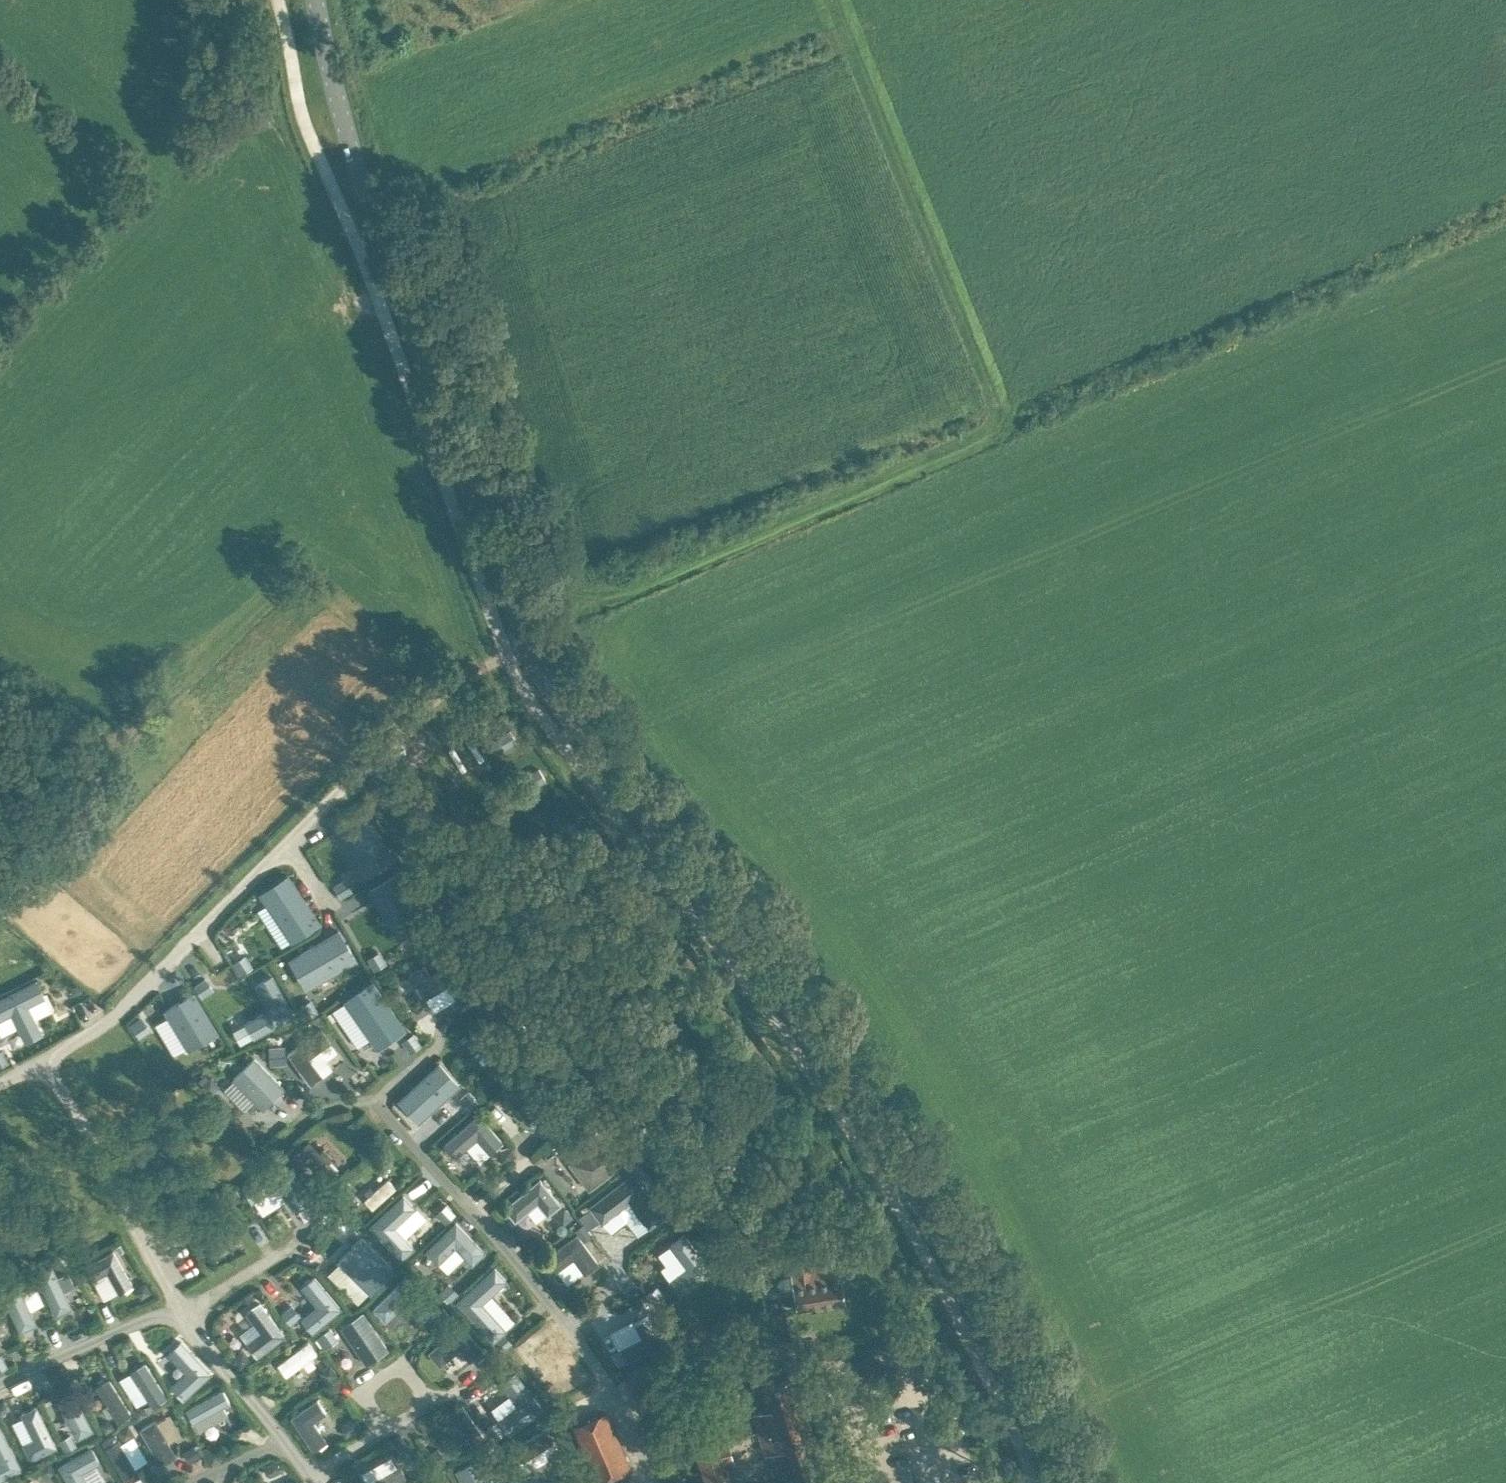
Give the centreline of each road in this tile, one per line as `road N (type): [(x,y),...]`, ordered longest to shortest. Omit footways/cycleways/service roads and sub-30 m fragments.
road 1 (tertiary): [(1073,1482),(986,1306),(855,1092),(541,658),(502,590),(329,83),(313,0)]

